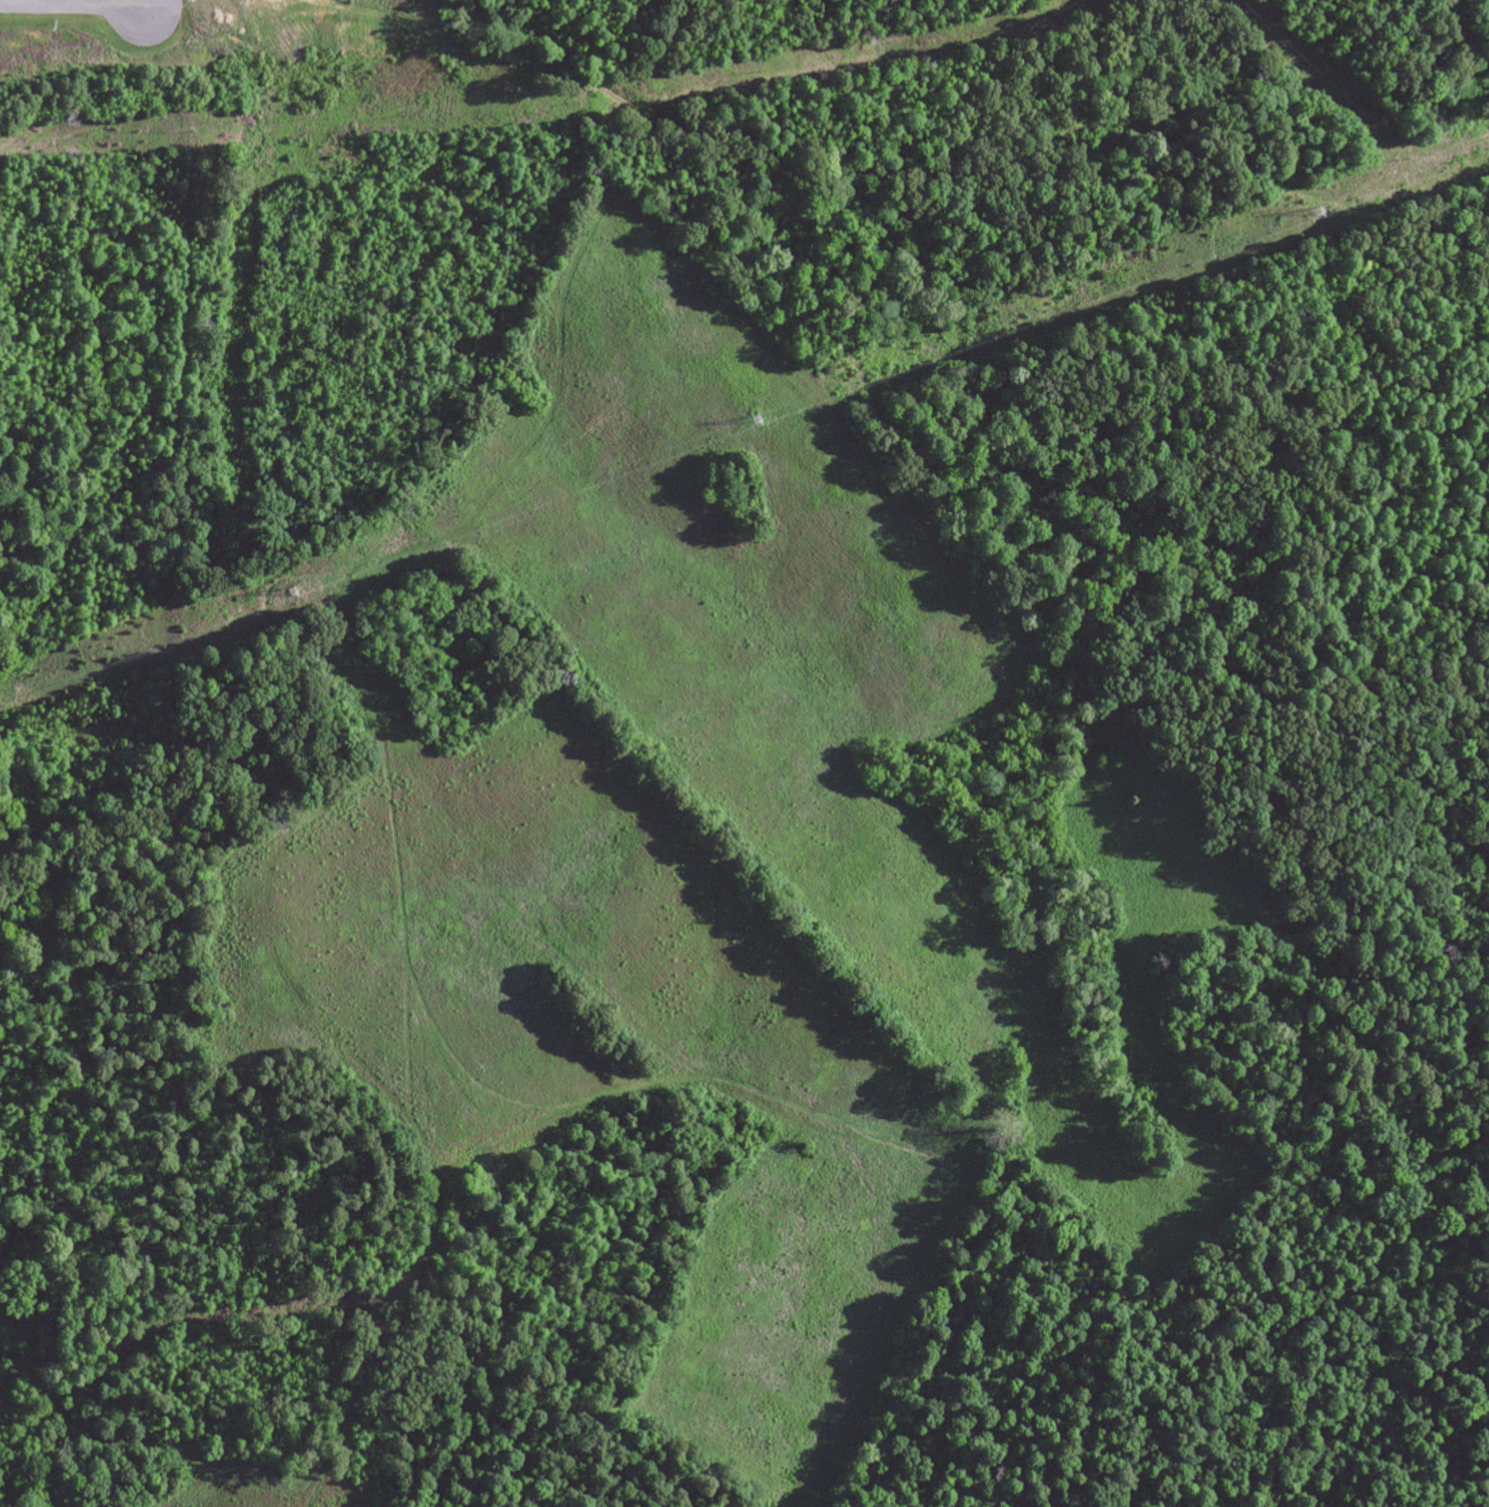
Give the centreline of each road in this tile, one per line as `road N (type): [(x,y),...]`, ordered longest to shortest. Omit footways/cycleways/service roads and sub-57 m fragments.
road 1 (residential): [(0,936),(188,770)]
road 2 (residential): [(0,11),(143,14)]

